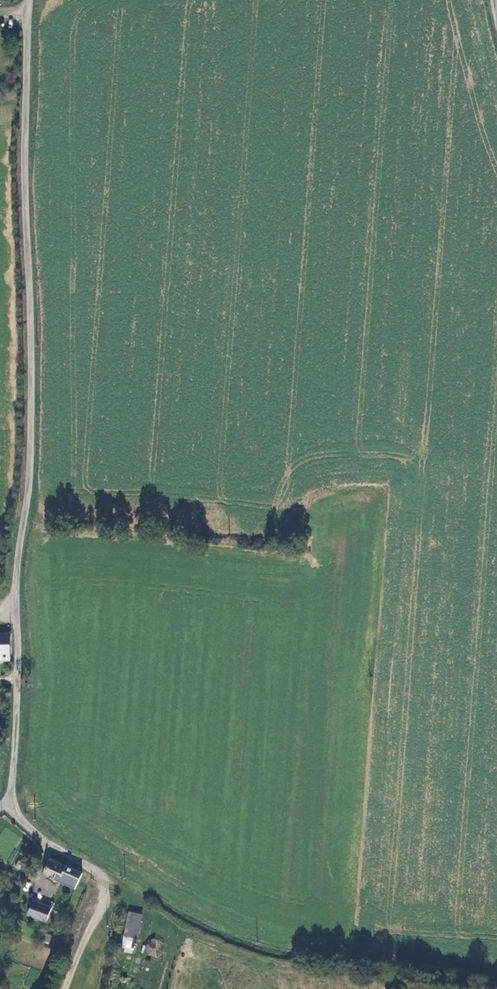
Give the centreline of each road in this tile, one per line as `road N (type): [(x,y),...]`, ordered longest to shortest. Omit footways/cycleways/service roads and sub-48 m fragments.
road 1 (unclassified): [(30,0),(29,484),(18,545),(12,789),(15,809),(42,841),(99,870),(104,881),(68,988)]

